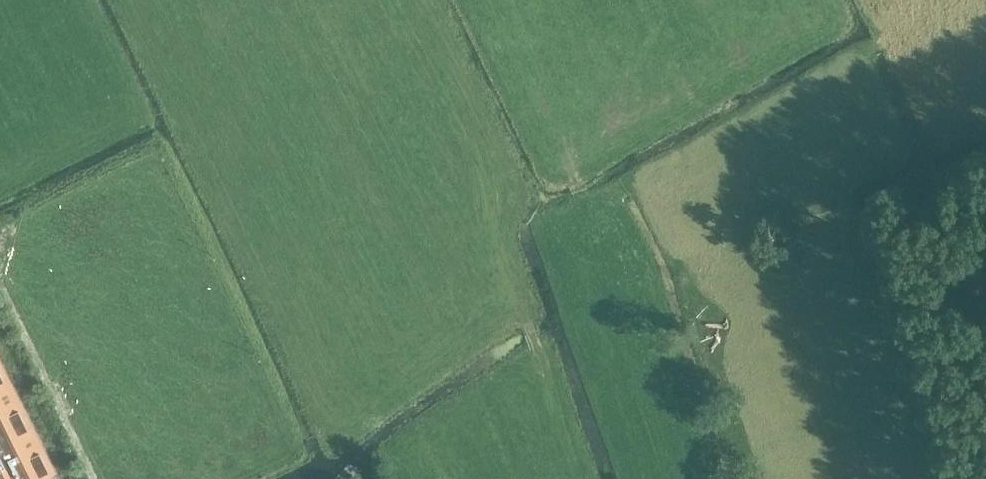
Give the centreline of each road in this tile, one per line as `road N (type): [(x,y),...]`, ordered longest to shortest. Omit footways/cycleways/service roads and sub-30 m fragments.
road 1 (track): [(518,305),(582,478)]

